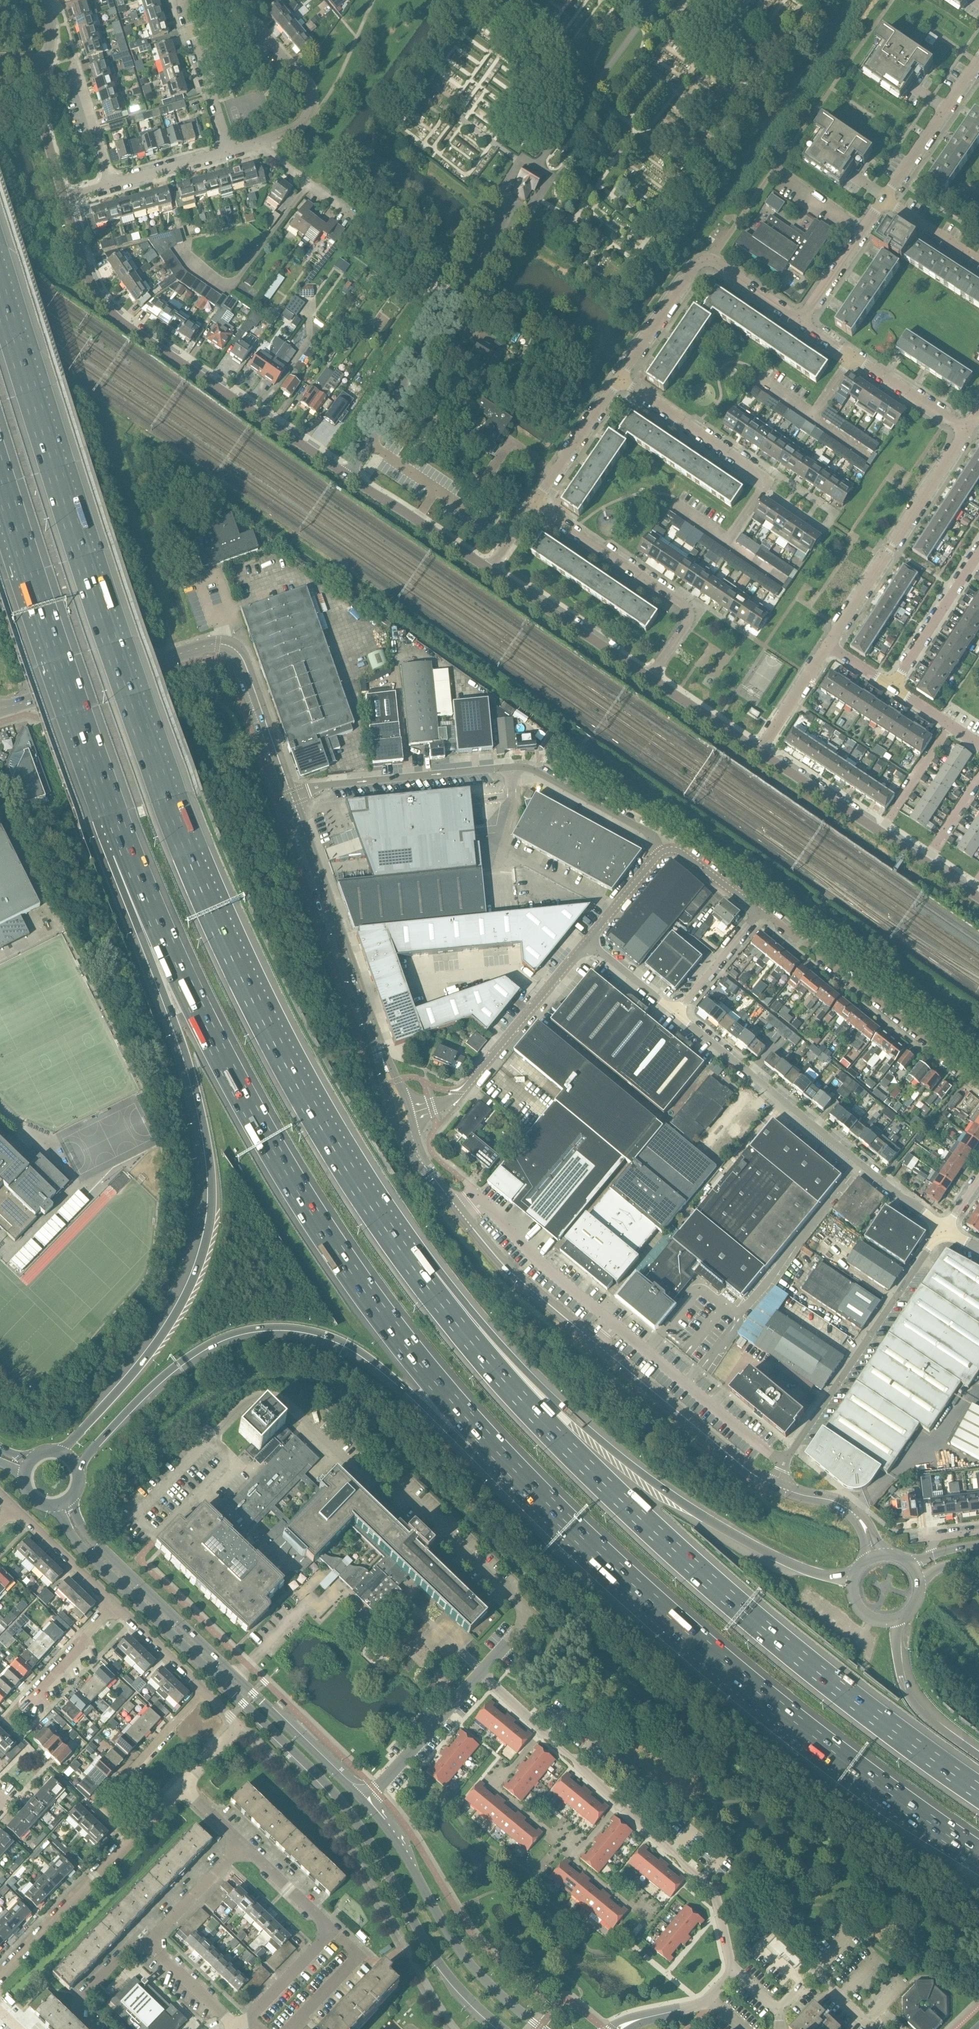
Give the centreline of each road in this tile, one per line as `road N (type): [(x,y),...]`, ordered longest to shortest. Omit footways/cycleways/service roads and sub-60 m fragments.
road 1 (motorway): [(421,1276),(307,1104),(184,847),(0,303)]
road 2 (motorway): [(978,1791),(822,1675),(631,1510),(504,1379),(421,1276)]
road 3 (secondary): [(54,1506),(82,1553),(339,1799),(431,1952),(502,2028)]
road 4 (motorway): [(485,1437),(720,1660),(978,1857)]
road 5 (motorway): [(145,897),(223,1064),(332,1247),(485,1437)]
road 6 (motorway): [(145,897),(207,1140),(210,1222),(190,1290),(153,1349),(60,1452)]
road 7 (residential): [(490,571),(126,326),(95,291),(63,199)]
road 8 (motorway): [(853,1580),(776,1555),(665,1489),(421,1276)]
road 9 (tertiary): [(775,1486),(514,1275),(411,1141)]
road 10 (motorway): [(77,1467),(180,1362),(228,1335),(279,1327),(341,1340),(485,1437)]
road 11 (motorway): [(0,479),(145,897)]
road 12 (secondary): [(365,1803),(91,1540),(71,1499)]
road 13 (unclassified): [(289,794),(527,768),(643,828),(661,851)]
road 14 (residential): [(480,1676),(520,1630),(518,1603),(391,1481),(361,1477),(305,1421)]
road 15 (unclassified): [(944,1229),(677,1013)]
road 16 (residential): [(677,507),(728,540),(769,481),(619,380)]
road 17 (unclassified): [(775,1486),(944,1229)]
road 18 (secondary): [(542,2028),(462,1954),(365,1803)]
road 19 (residential): [(978,1088),(759,910)]
road 20 (tertiary): [(381,1053),(289,794)]
road 21 (residential): [(651,679),(694,612),(535,505)]
road 22 (residential): [(619,380),(704,261),(800,321)]
road 23 (residential): [(827,646),(967,430)]
road 24 (residential): [(707,2002),(733,1970),(716,1902),(620,1804)]
road 25 (tertiary): [(289,794),(235,650),(208,646),(153,662)]
road 26 (unclassified): [(589,942),(466,1087),(431,1107)]
road 27 (residential): [(130,1841),(97,1808),(204,1690)]
road 28 (residential): [(308,185),(230,290),(181,247)]
road 29 (residential): [(651,679),(490,571)]
road 30 (residential): [(236,0),(309,93),(303,119),(261,142)]
road 31 (residential): [(0,1976),(130,1841)]
road 32 (residential): [(365,1803),(480,1676)]
road 33 (motorway): [(978,1756),(911,1700),(900,1674),(897,1619)]
road 34 (residential): [(884,200),(978,61)]
road 35 (tertiary): [(0,709),(153,662)]
road 36 (residential): [(892,688),(978,554)]
road 37 (residential): [(229,151),(181,0)]
road 38 (residential): [(535,505),(619,380)]
road 39 (residential): [(800,321),(884,200)]
road 40 (residential): [(881,834),(759,753)]
road 41 (residential): [(115,1604),(13,1506)]
road 42 (residential): [(627,1904),(574,1860),(620,1804)]
road 43 (residential): [(42,1710),(33,1698),(115,1604)]
road 44 (residential): [(548,1830),(496,1788),(541,1733)]
road 45 (tertiary): [(883,1554),(850,1505),(775,1486)]
road 46 (residential): [(852,357),(967,430)]
road 47 (residential): [(63,199),(41,117),(39,66)]
road 48 (residential): [(148,1942),(243,1845)]
road 49 (residential): [(332,1932),(358,1958),(290,2028)]
road 50 (unclassified): [(759,910),(677,1013)]
road 51 (residential): [(759,753),(651,679)]
road 52 (residential): [(182,1785),(235,1729),(236,1720),(204,1690)]
road 53 (residential): [(109,187),(71,64)]
road 54 (residential): [(950,726),(881,834)]
road 55 (residential): [(91,2028),(77,2015),(78,2000),(131,1947),(148,1942)]
road 56 (tertiary): [(775,1486),(842,1509),(869,1558)]
road 57 (residential): [(759,753),(827,646)]
road 58 (residential): [(109,187),(229,151)]
road 59 (residential): [(332,1932),(243,1845)]
road 60 (residential): [(204,1690),(115,1604)]
road 61 (residential): [(236,2028),(148,1942)]

